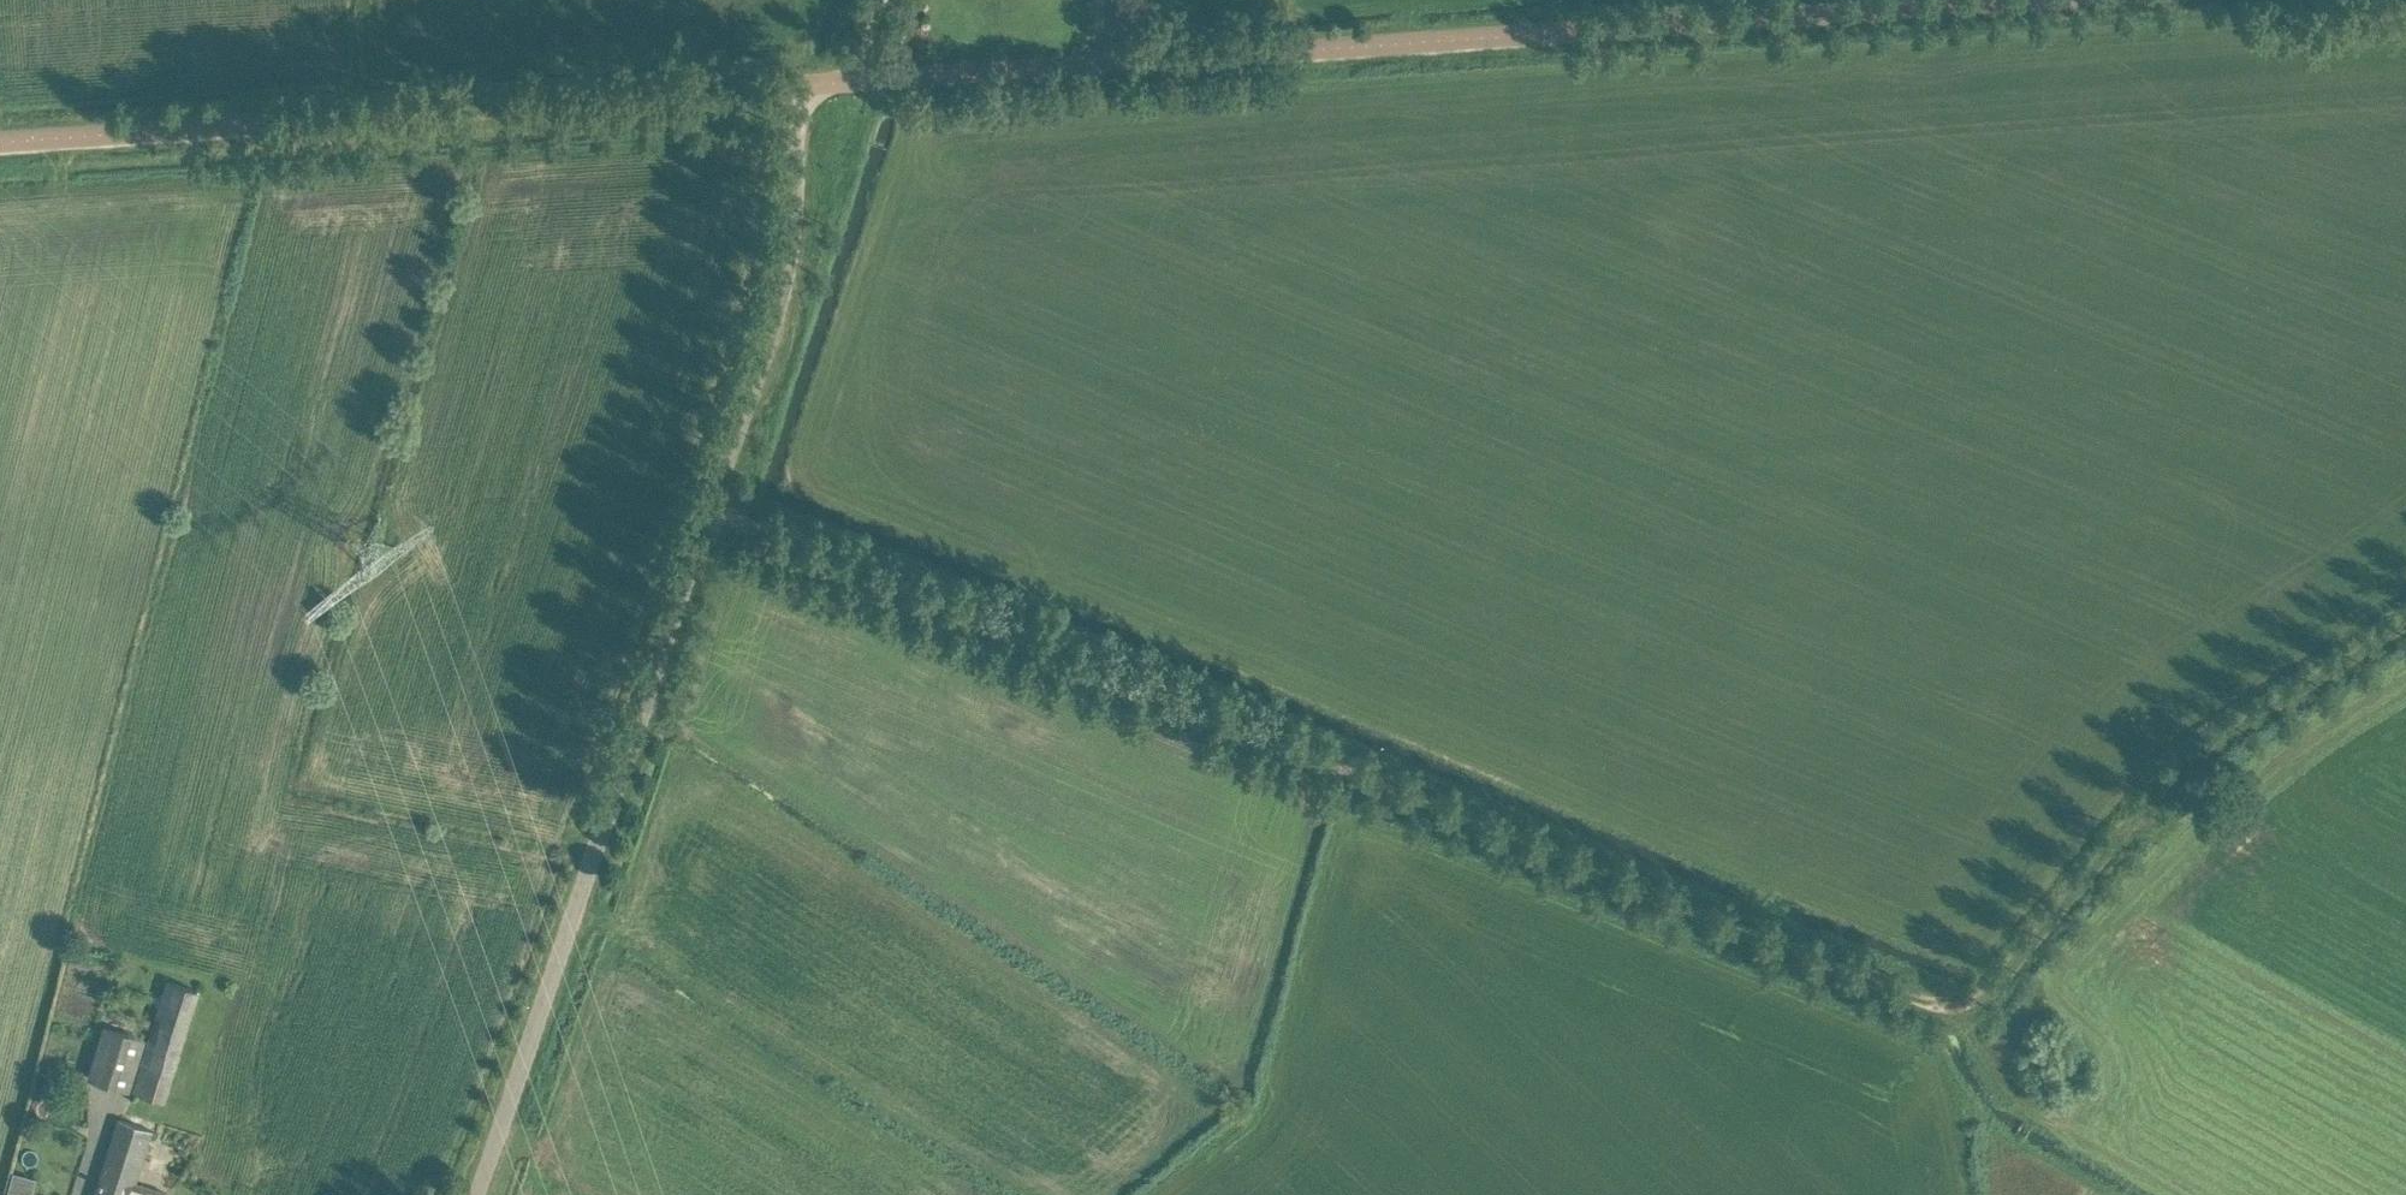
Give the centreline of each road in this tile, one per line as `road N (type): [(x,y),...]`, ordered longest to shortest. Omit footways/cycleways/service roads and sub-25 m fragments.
road 1 (track): [(711,508),(1921,1002),(1947,1006),(2000,981),(2164,785),(2405,625)]
road 2 (unclassified): [(799,82),(1976,0)]
road 3 (unclassified): [(475,1194),(782,312),(799,82)]
road 4 (unclassified): [(0,139),(799,82)]

